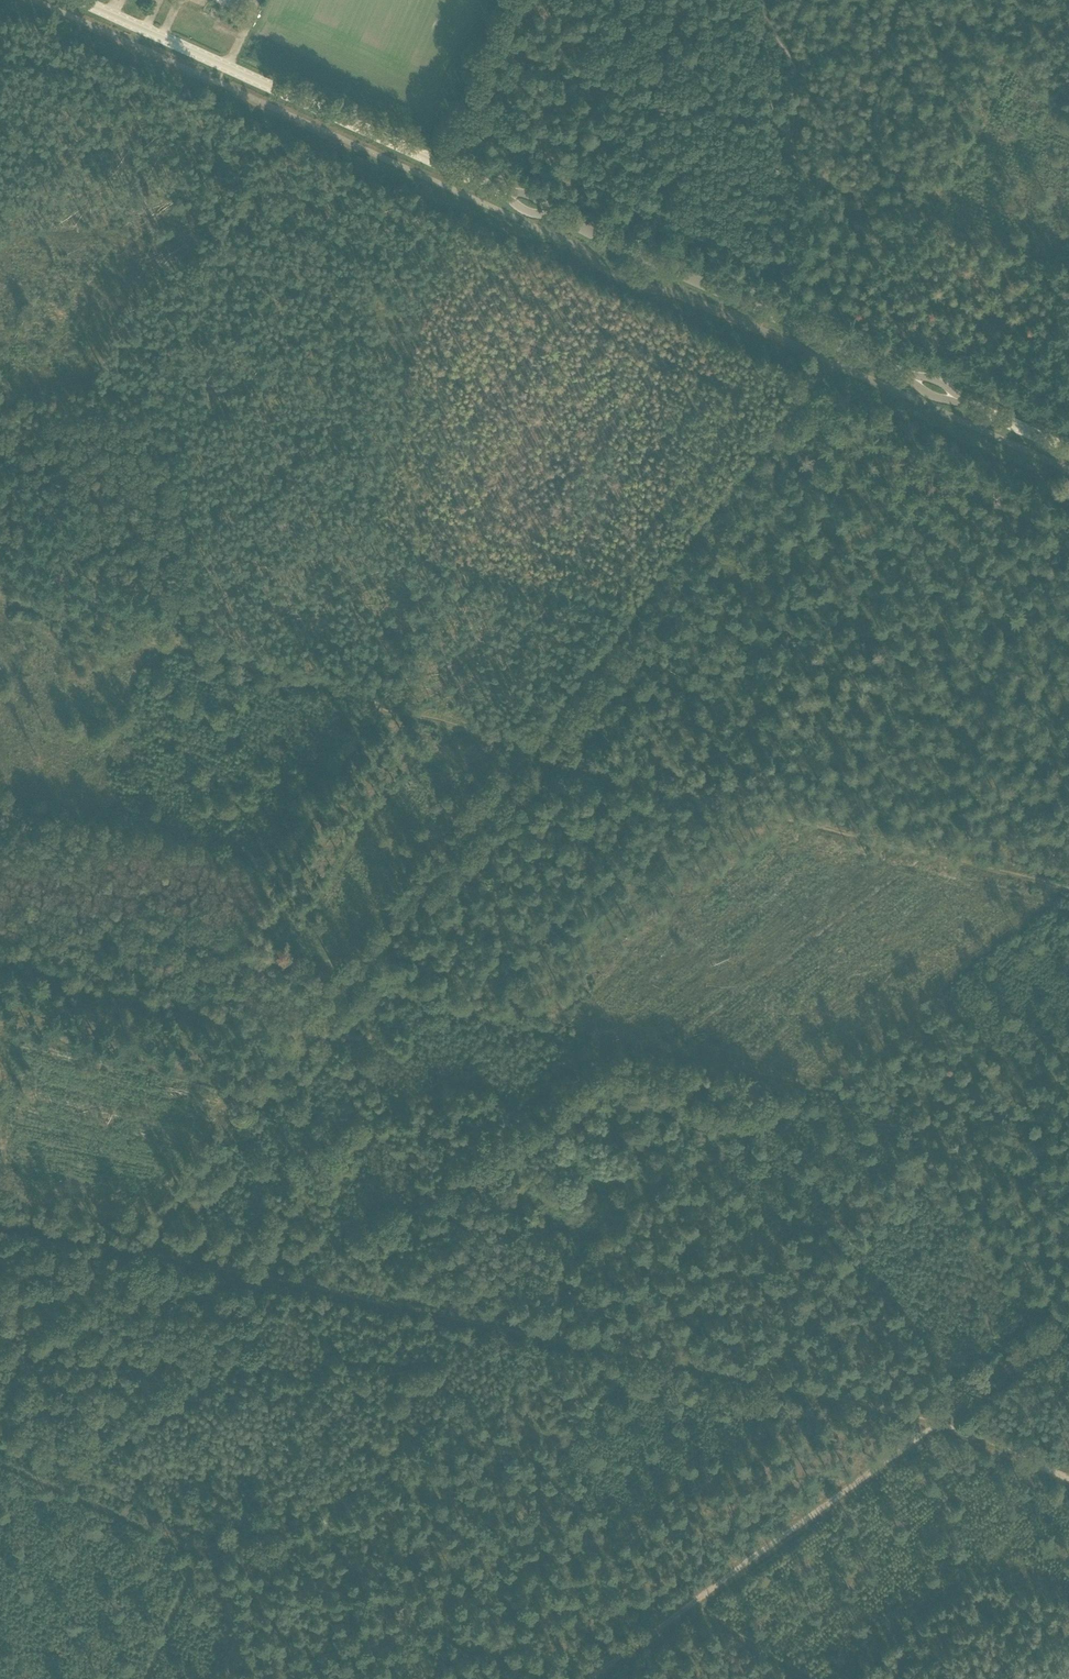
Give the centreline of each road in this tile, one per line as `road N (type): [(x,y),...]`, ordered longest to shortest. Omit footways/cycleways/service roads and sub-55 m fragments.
road 1 (track): [(150,1247),(935,1402),(943,1419)]
road 2 (track): [(150,1247),(238,1119),(531,742)]
road 3 (track): [(1068,890),(531,742)]
road 4 (track): [(531,742),(0,600)]
road 5 (tertiary): [(487,185),(86,0)]
road 6 (track): [(943,1419),(595,1678)]
road 7 (unclassified): [(768,311),(899,0)]
road 8 (tertiary): [(562,219),(768,311)]
road 9 (track): [(1068,1324),(943,1419)]
road 10 (track): [(0,1214),(150,1247)]
road 11 (tertiary): [(901,374),(768,311)]
road 12 (track): [(943,1419),(1068,1476)]

